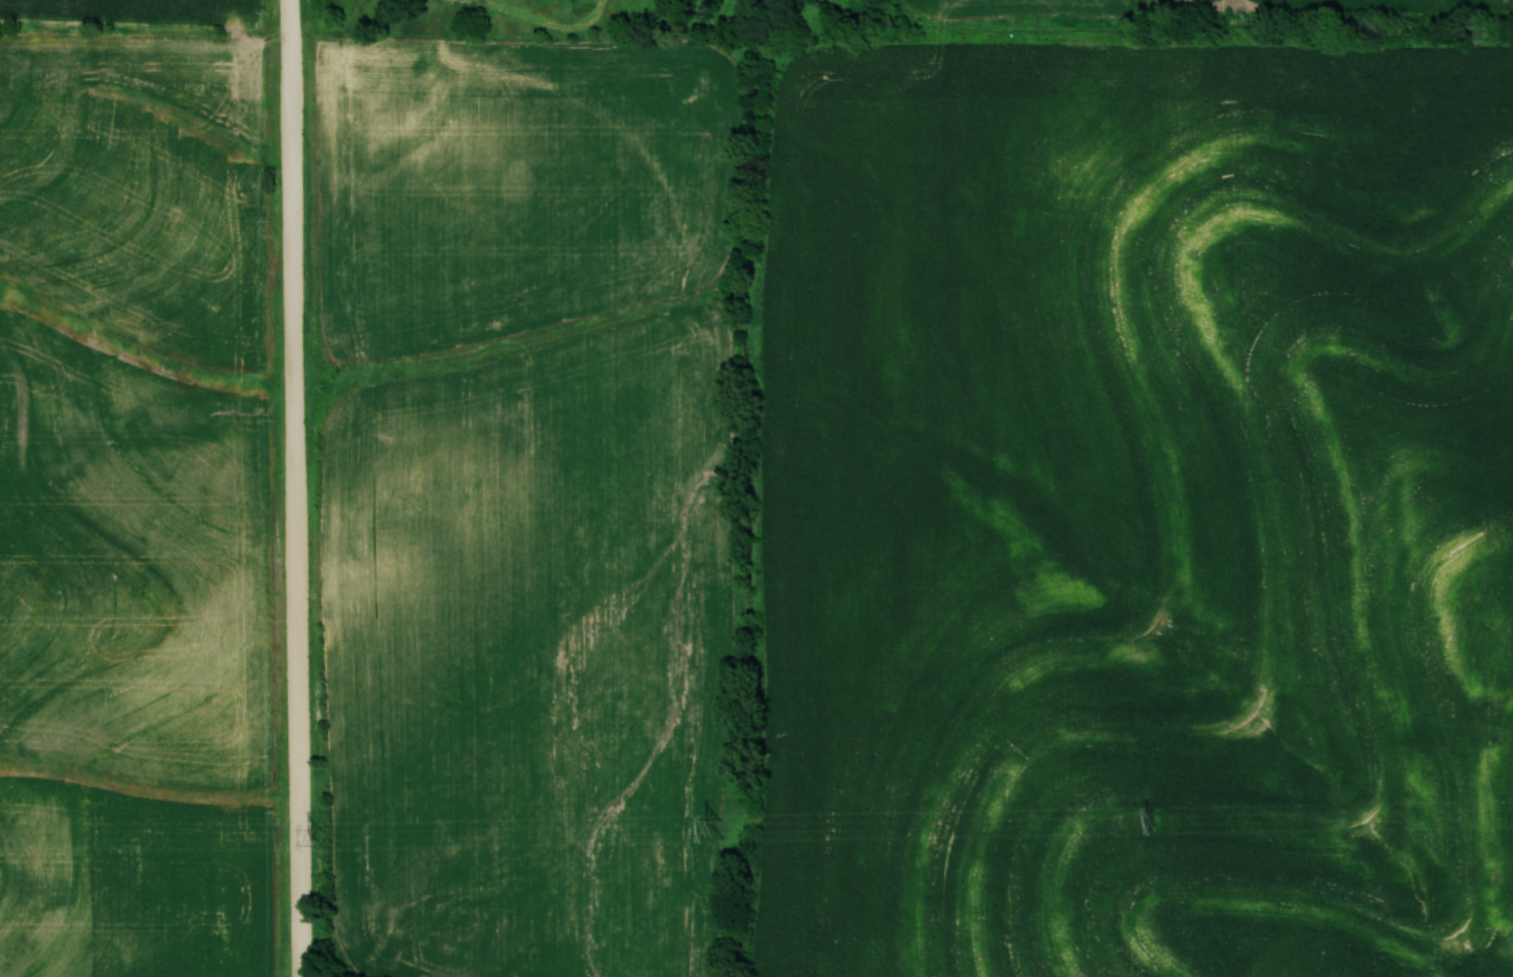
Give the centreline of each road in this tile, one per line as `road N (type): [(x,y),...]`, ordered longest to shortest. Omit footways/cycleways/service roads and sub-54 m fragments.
road 1 (residential): [(303,976),(301,0)]

